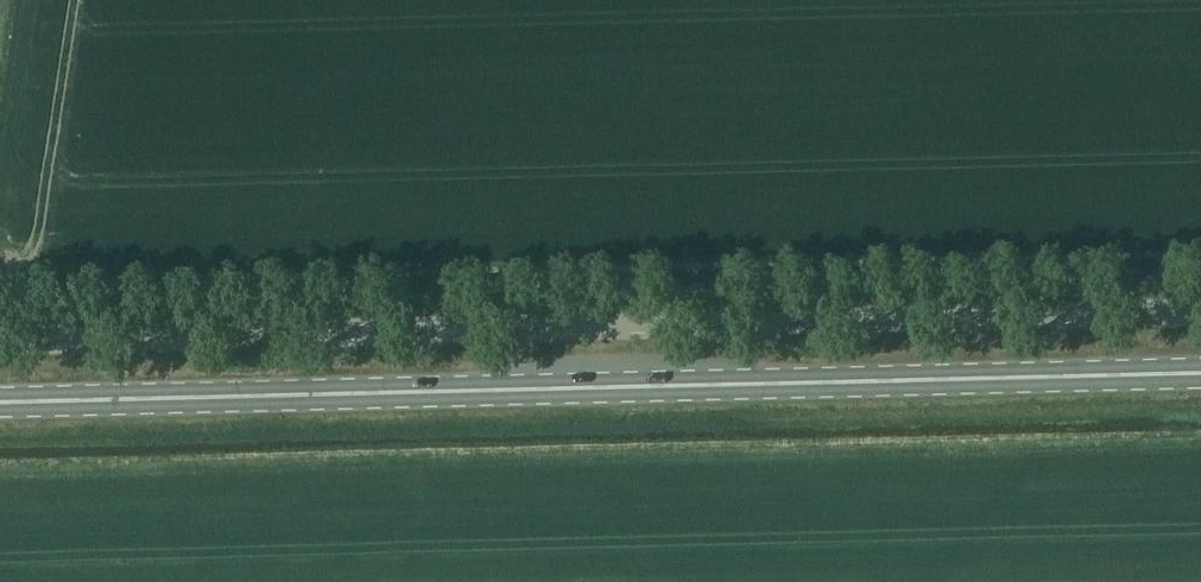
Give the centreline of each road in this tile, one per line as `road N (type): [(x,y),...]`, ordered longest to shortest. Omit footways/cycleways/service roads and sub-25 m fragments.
road 1 (unclassified): [(0,344),(1200,314)]
road 2 (secondary): [(1200,373),(0,402)]

